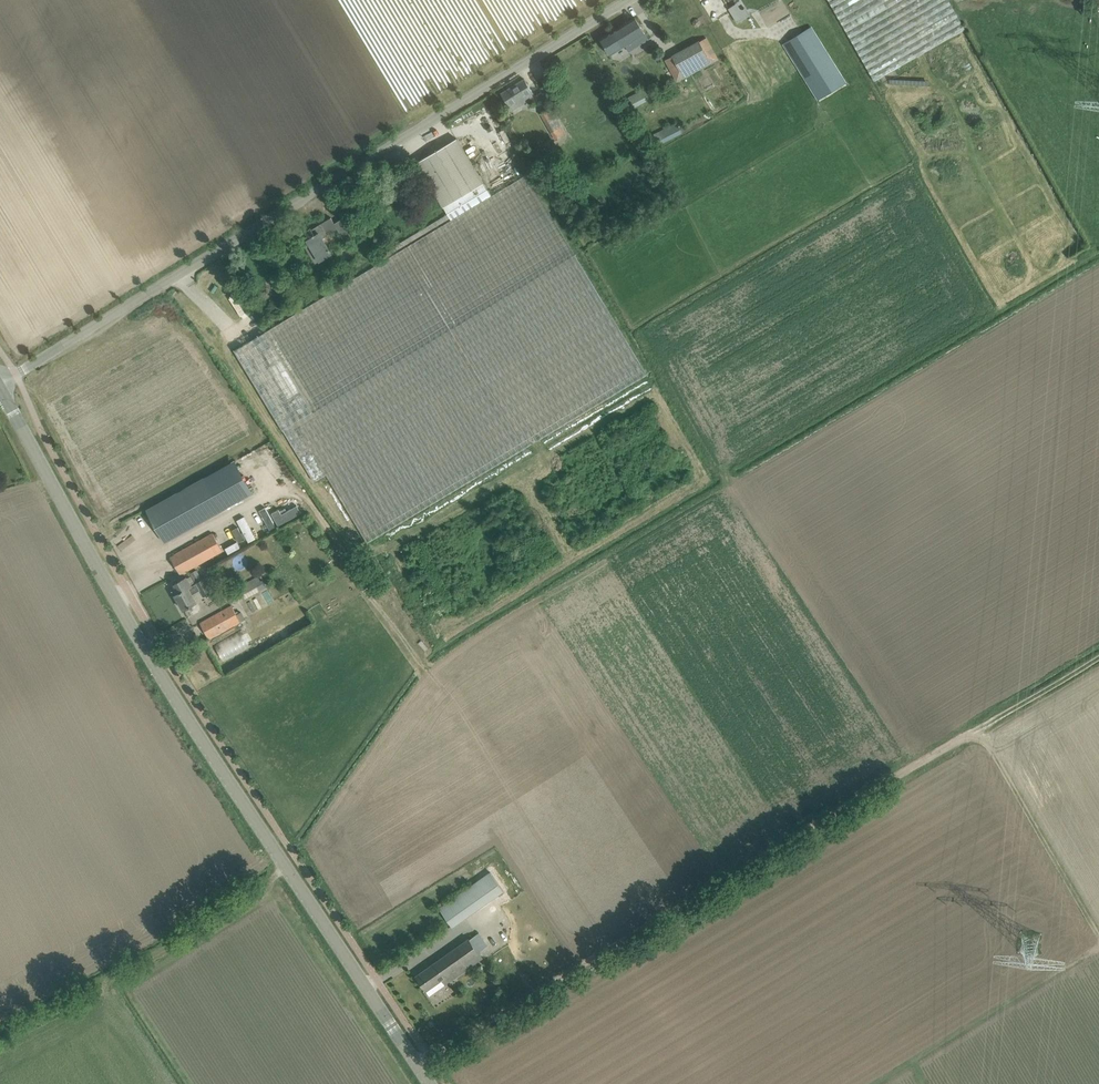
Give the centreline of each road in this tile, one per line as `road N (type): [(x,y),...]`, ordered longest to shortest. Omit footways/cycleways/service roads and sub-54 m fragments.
road 1 (tertiary): [(430,1083),(176,701),(0,386)]
road 2 (unclassified): [(0,377),(626,0)]
road 3 (track): [(983,724),(417,1065)]
road 4 (track): [(287,869),(166,955),(0,1040)]
road 5 (track): [(879,1083),(1098,950)]
road 6 (track): [(1098,935),(983,724)]
road 7 (track): [(1098,654),(983,724)]

